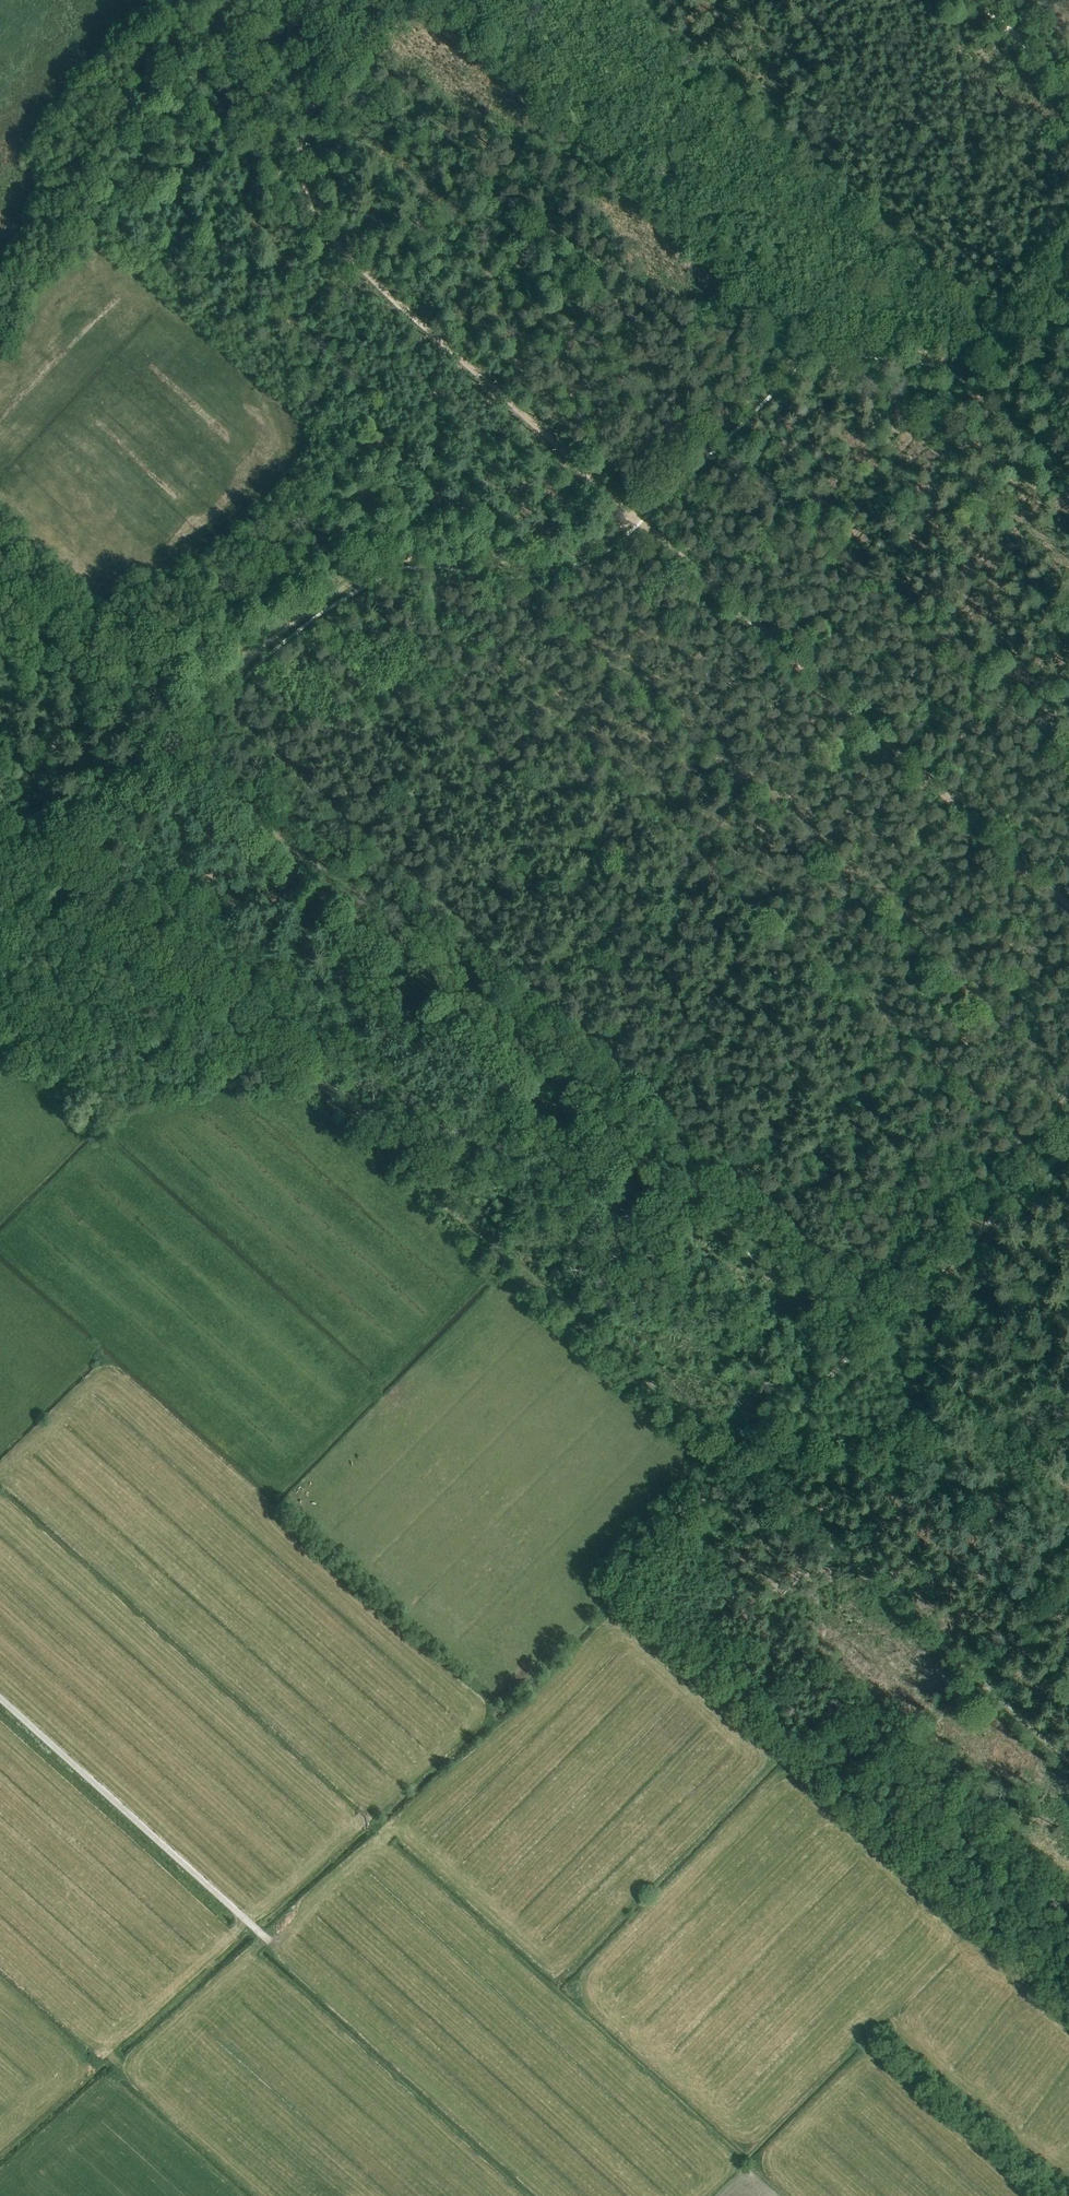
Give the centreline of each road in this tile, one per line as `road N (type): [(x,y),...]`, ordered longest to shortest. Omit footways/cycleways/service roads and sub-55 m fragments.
road 1 (track): [(1068,906),(323,227),(299,167),(303,127),(321,89),(378,31),(457,0)]
road 2 (track): [(0,861),(19,842),(50,835),(145,785),(248,662),(371,572),(413,559),(547,562),(608,536),(802,355),(808,319)]
road 3 (track): [(436,14),(751,295),(808,319)]
road 4 (track): [(741,1461),(1068,1146)]
road 5 (track): [(270,1942),(0,1700)]

